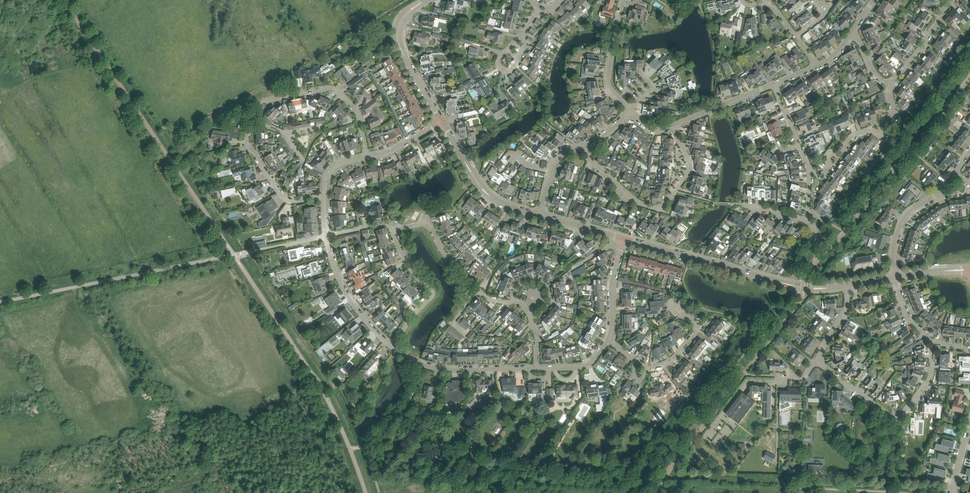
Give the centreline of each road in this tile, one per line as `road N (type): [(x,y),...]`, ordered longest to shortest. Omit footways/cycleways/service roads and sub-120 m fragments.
road 1 (residential): [(524,306),(485,296),(427,225),(393,230),(434,292),(390,347)]
road 2 (unclassified): [(0,302),(234,255)]
road 3 (residential): [(585,146),(614,181),(658,208),(690,166),(673,126)]
road 4 (unclassified): [(808,288),(624,240)]
road 5 (residential): [(934,341),(930,377),(897,417),(814,361)]
road 6 (residential): [(367,157),(358,115),(330,88),(265,102),(253,121)]
road 7 (residential): [(608,341),(649,368),(673,360),(699,331),(669,301)]
road 8 (residential): [(537,368),(436,368),(390,347)]
road 9 (residential): [(809,172),(825,170),(829,153),(860,132),(880,136),(894,115),(889,85)]
road 10 (unclassified): [(442,121),(398,37),(405,17),(429,0)]
road 11 (unclassified): [(540,215),(480,187),(442,121)]
road 12 (residential): [(390,347),(340,282),(326,236)]
road 13 (residential): [(956,172),(903,219),(896,276)]
road 14 (residential): [(253,121),(250,146),(280,194),(323,199)]
road 15 (residential): [(631,111),(607,81),(625,0)]

